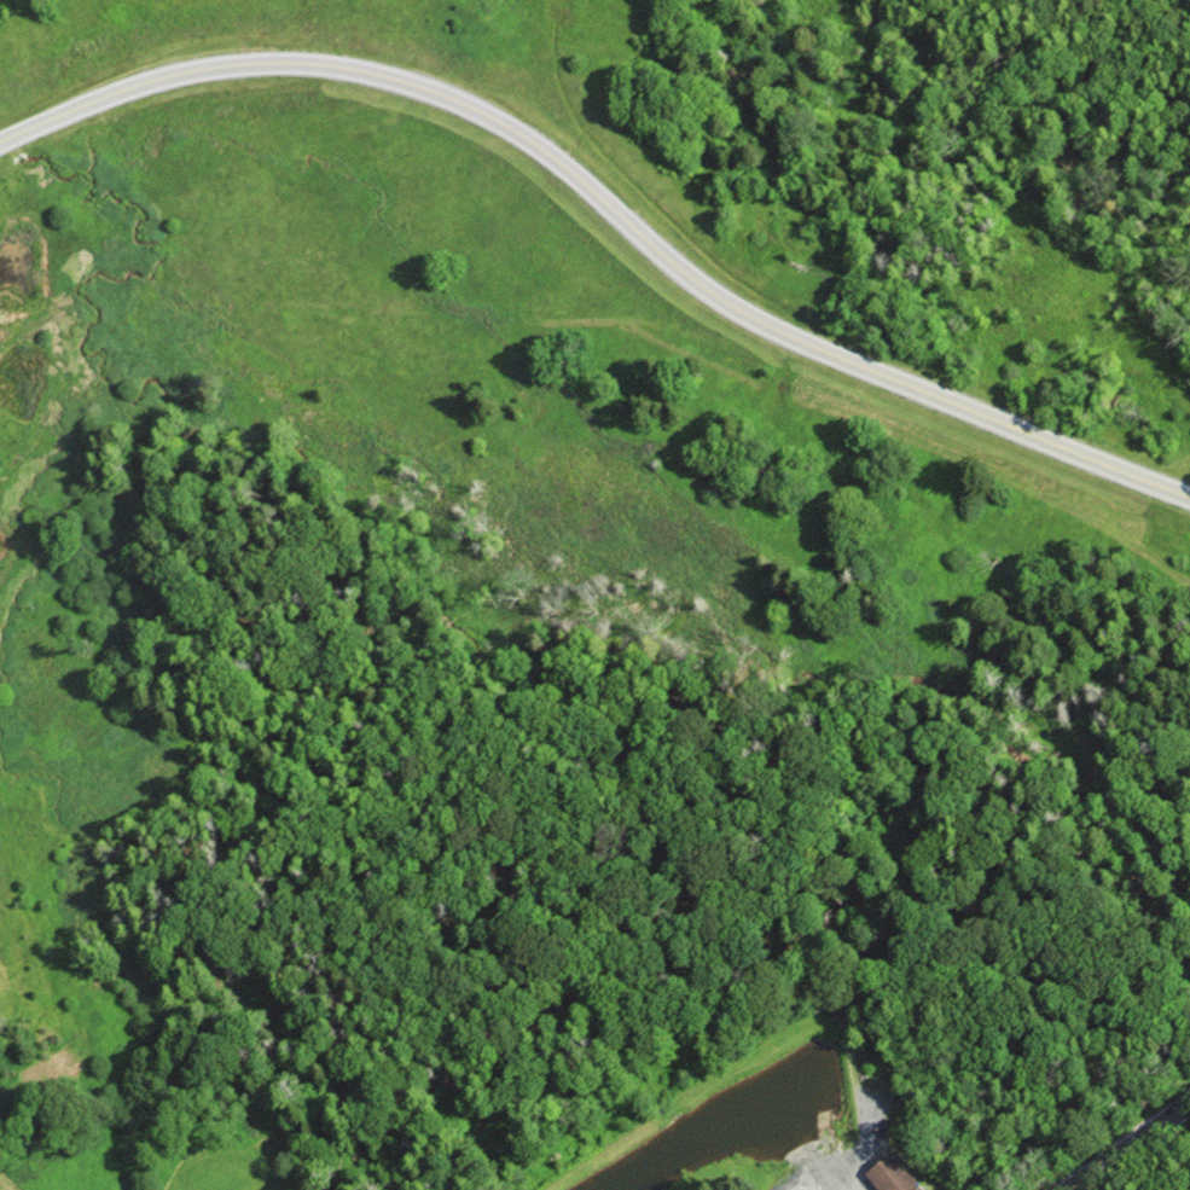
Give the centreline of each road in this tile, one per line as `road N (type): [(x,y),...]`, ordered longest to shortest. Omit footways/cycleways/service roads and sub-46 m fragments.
road 1 (residential): [(1189,495),(782,331),(689,275),(511,127),(376,72),(317,63),(237,64),(156,79),(0,142)]

